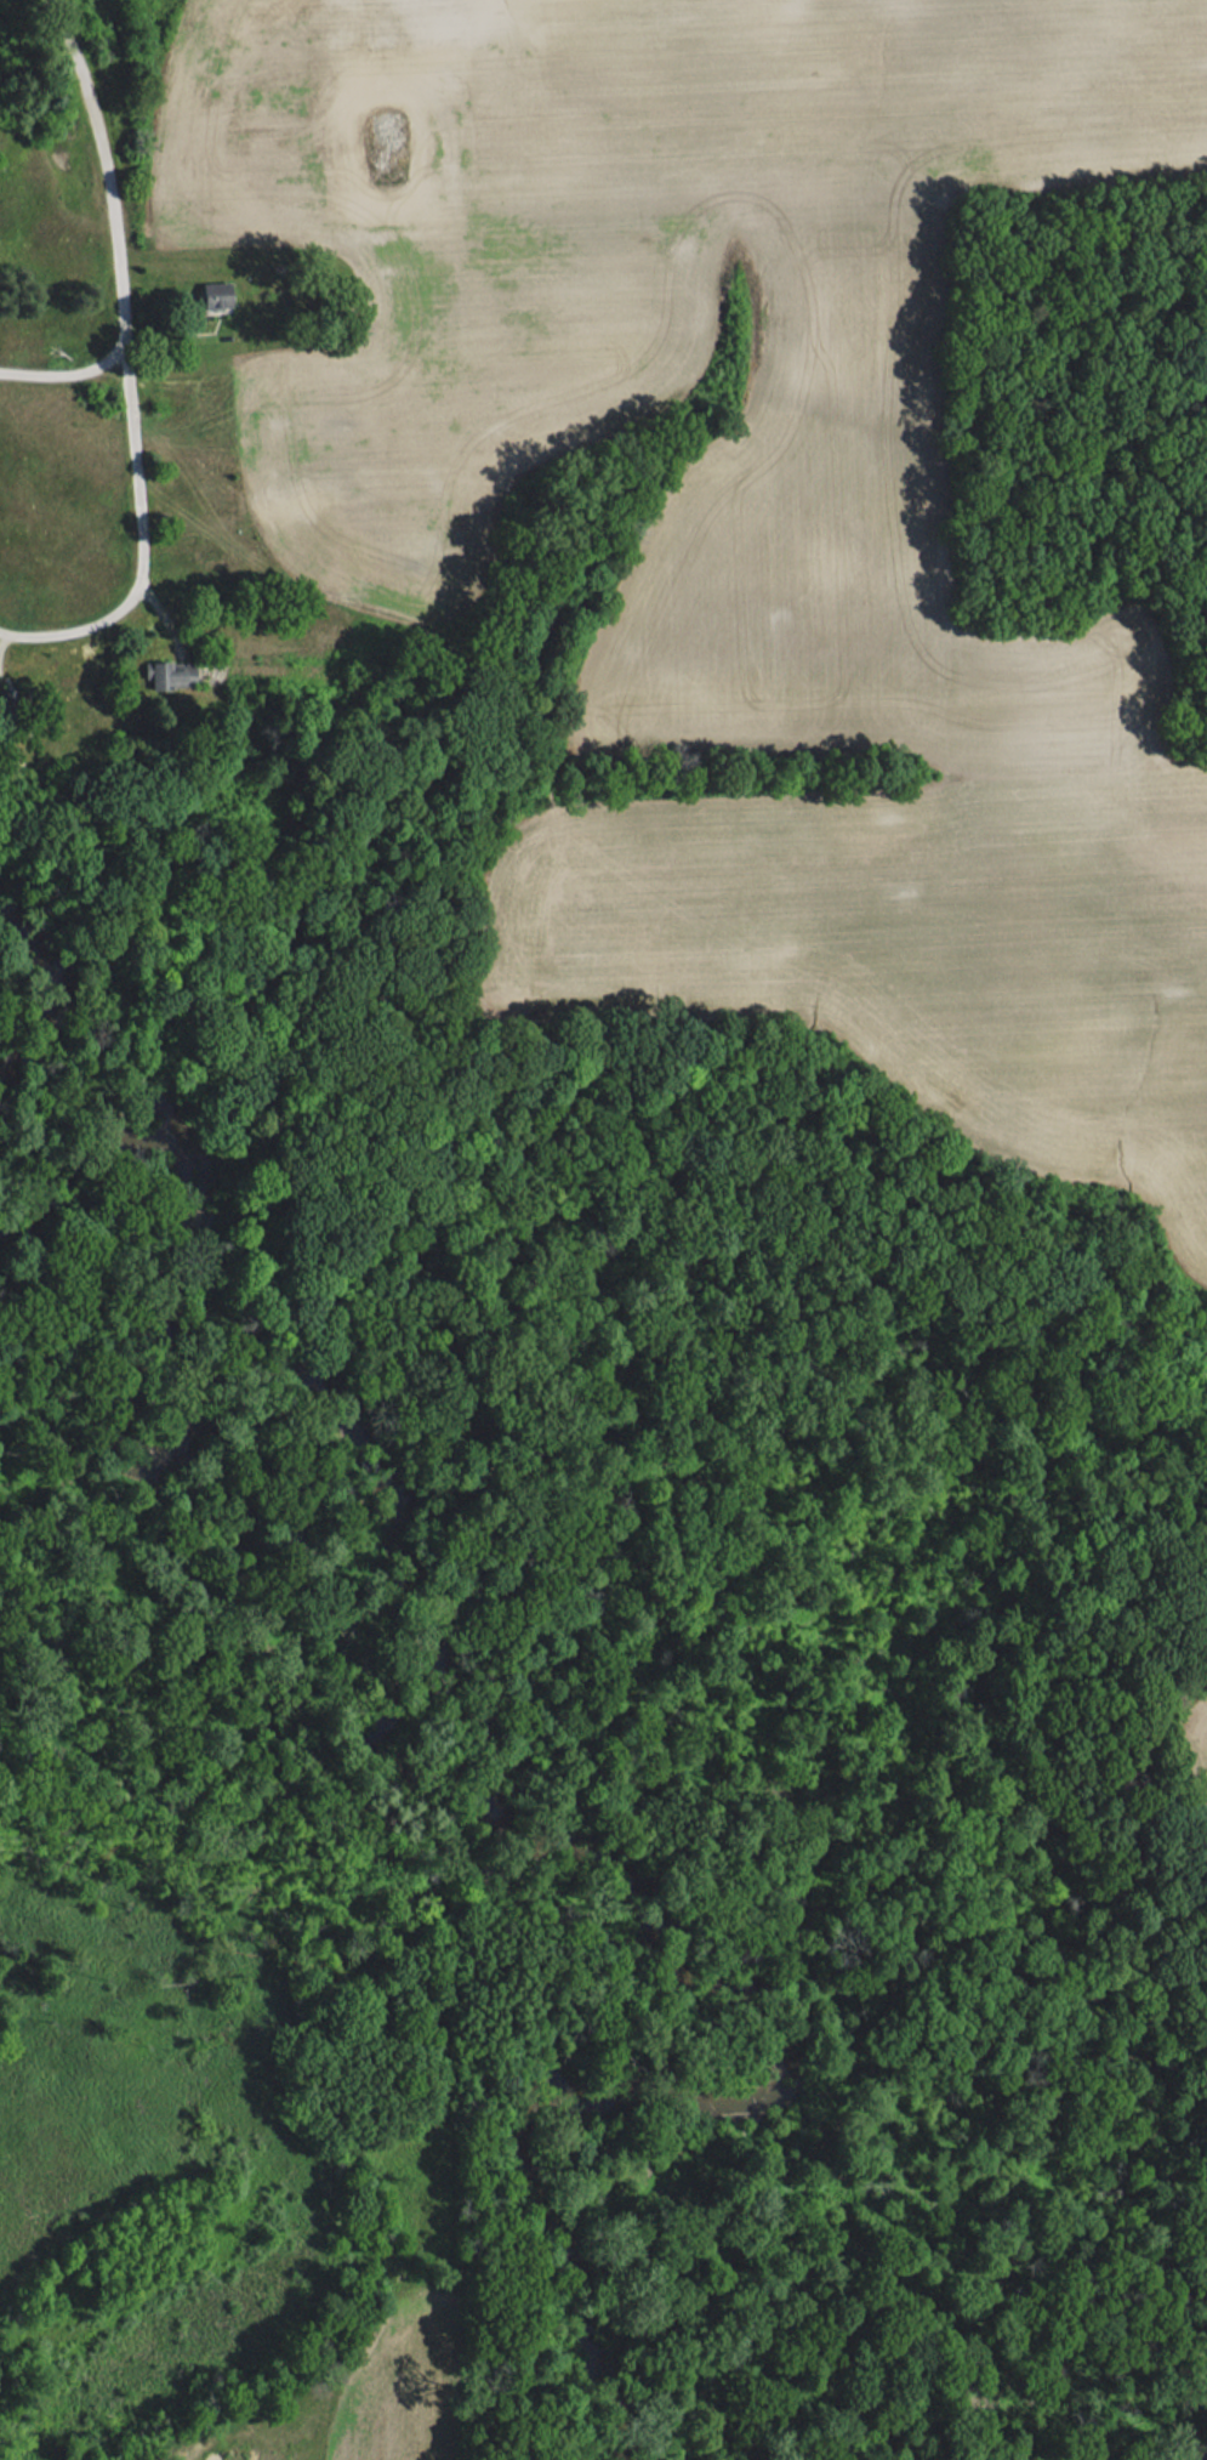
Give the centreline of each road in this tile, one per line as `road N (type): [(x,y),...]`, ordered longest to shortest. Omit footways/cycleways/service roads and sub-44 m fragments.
road 1 (residential): [(0,633),(53,637),(112,620),(136,595),(143,568),(130,328),(121,352),(93,373),(0,373)]
road 2 (residential): [(56,0),(113,177),(130,328)]

